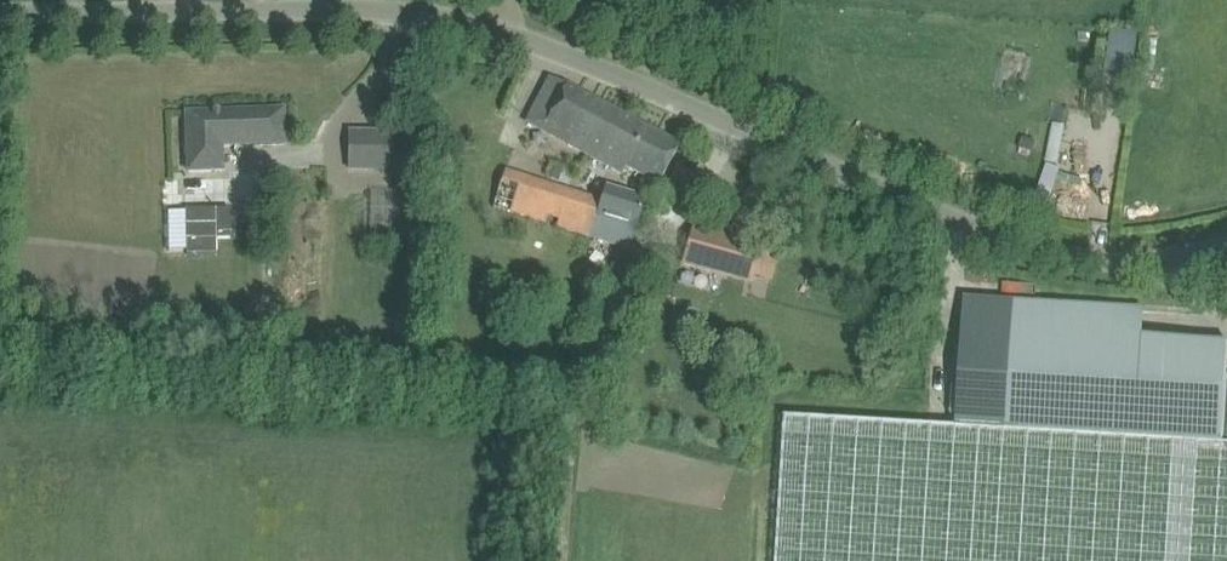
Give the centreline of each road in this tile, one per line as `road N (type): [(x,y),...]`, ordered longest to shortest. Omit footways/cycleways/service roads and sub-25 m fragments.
road 1 (unclassified): [(1166,258),(1080,256),(994,239),(552,50),(436,14),(0,12)]

